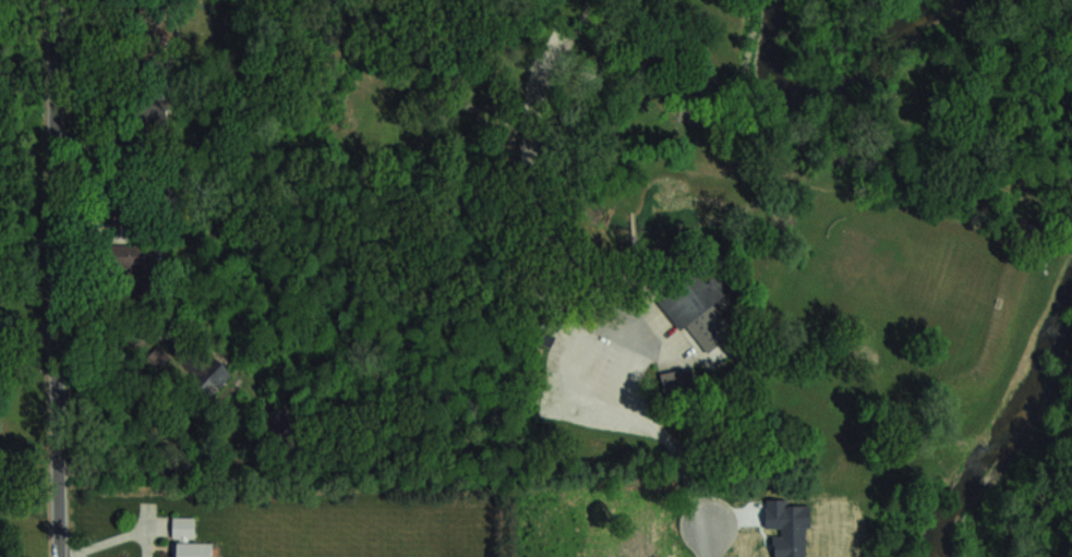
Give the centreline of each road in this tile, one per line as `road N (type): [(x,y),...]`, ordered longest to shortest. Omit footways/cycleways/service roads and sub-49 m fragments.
road 1 (residential): [(61,556),(54,0)]

